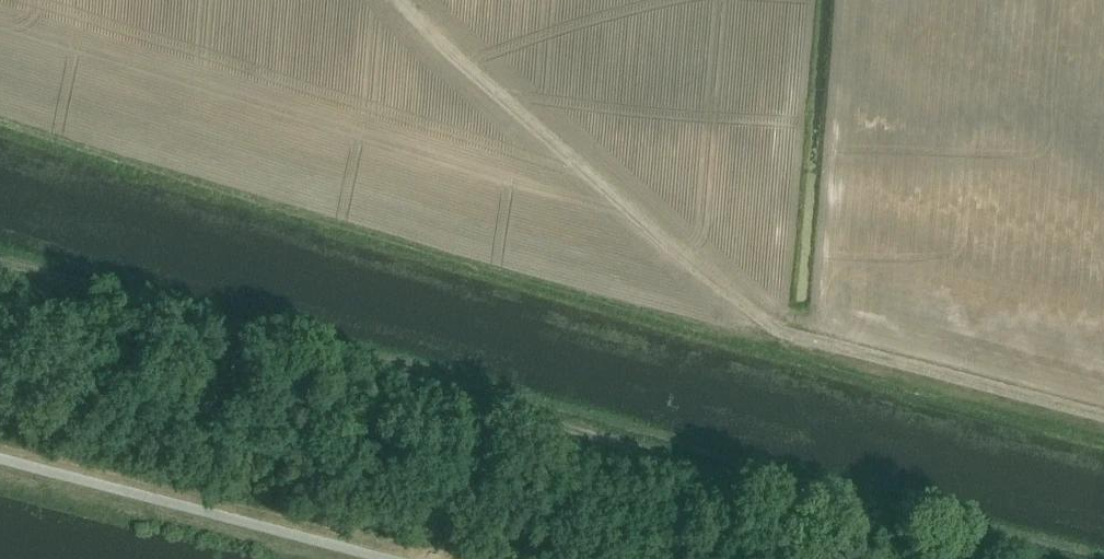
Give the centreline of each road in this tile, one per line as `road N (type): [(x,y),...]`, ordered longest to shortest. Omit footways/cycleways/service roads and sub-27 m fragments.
road 1 (track): [(1088,558),(0,255)]
road 2 (track): [(400,0),(678,252),(767,319),(817,340),(1103,414)]

